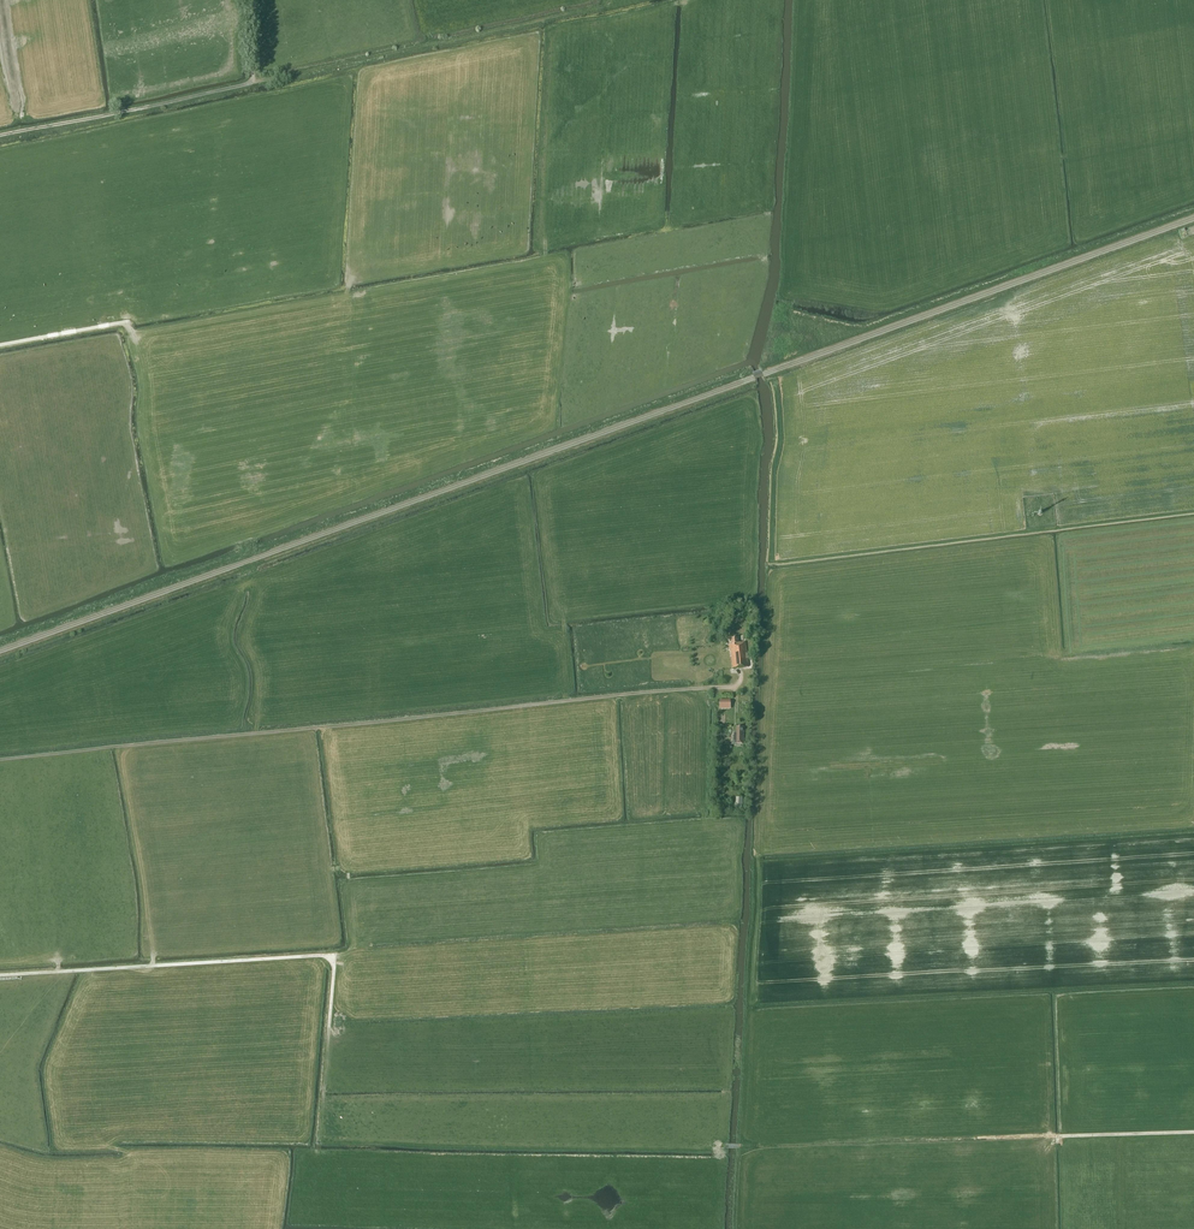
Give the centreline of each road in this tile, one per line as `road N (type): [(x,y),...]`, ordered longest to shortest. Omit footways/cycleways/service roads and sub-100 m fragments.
road 1 (unclassified): [(728,689),(0,759)]
road 2 (track): [(251,84),(607,7)]
road 3 (unclassified): [(0,137),(251,84)]

